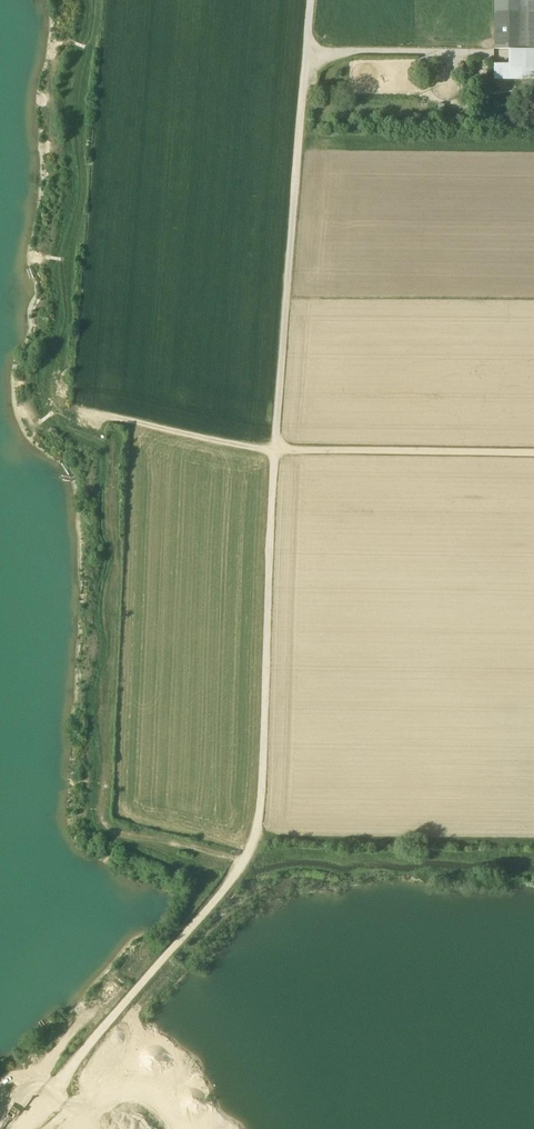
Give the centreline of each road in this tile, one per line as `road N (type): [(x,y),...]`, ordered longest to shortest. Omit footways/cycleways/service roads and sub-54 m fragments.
road 1 (track): [(283,456),(260,846),(27,1128)]
road 2 (track): [(317,0),(283,456)]
road 3 (track): [(260,846),(533,847)]
road 4 (track): [(283,456),(533,456)]
road 5 (track): [(83,417),(283,456)]

